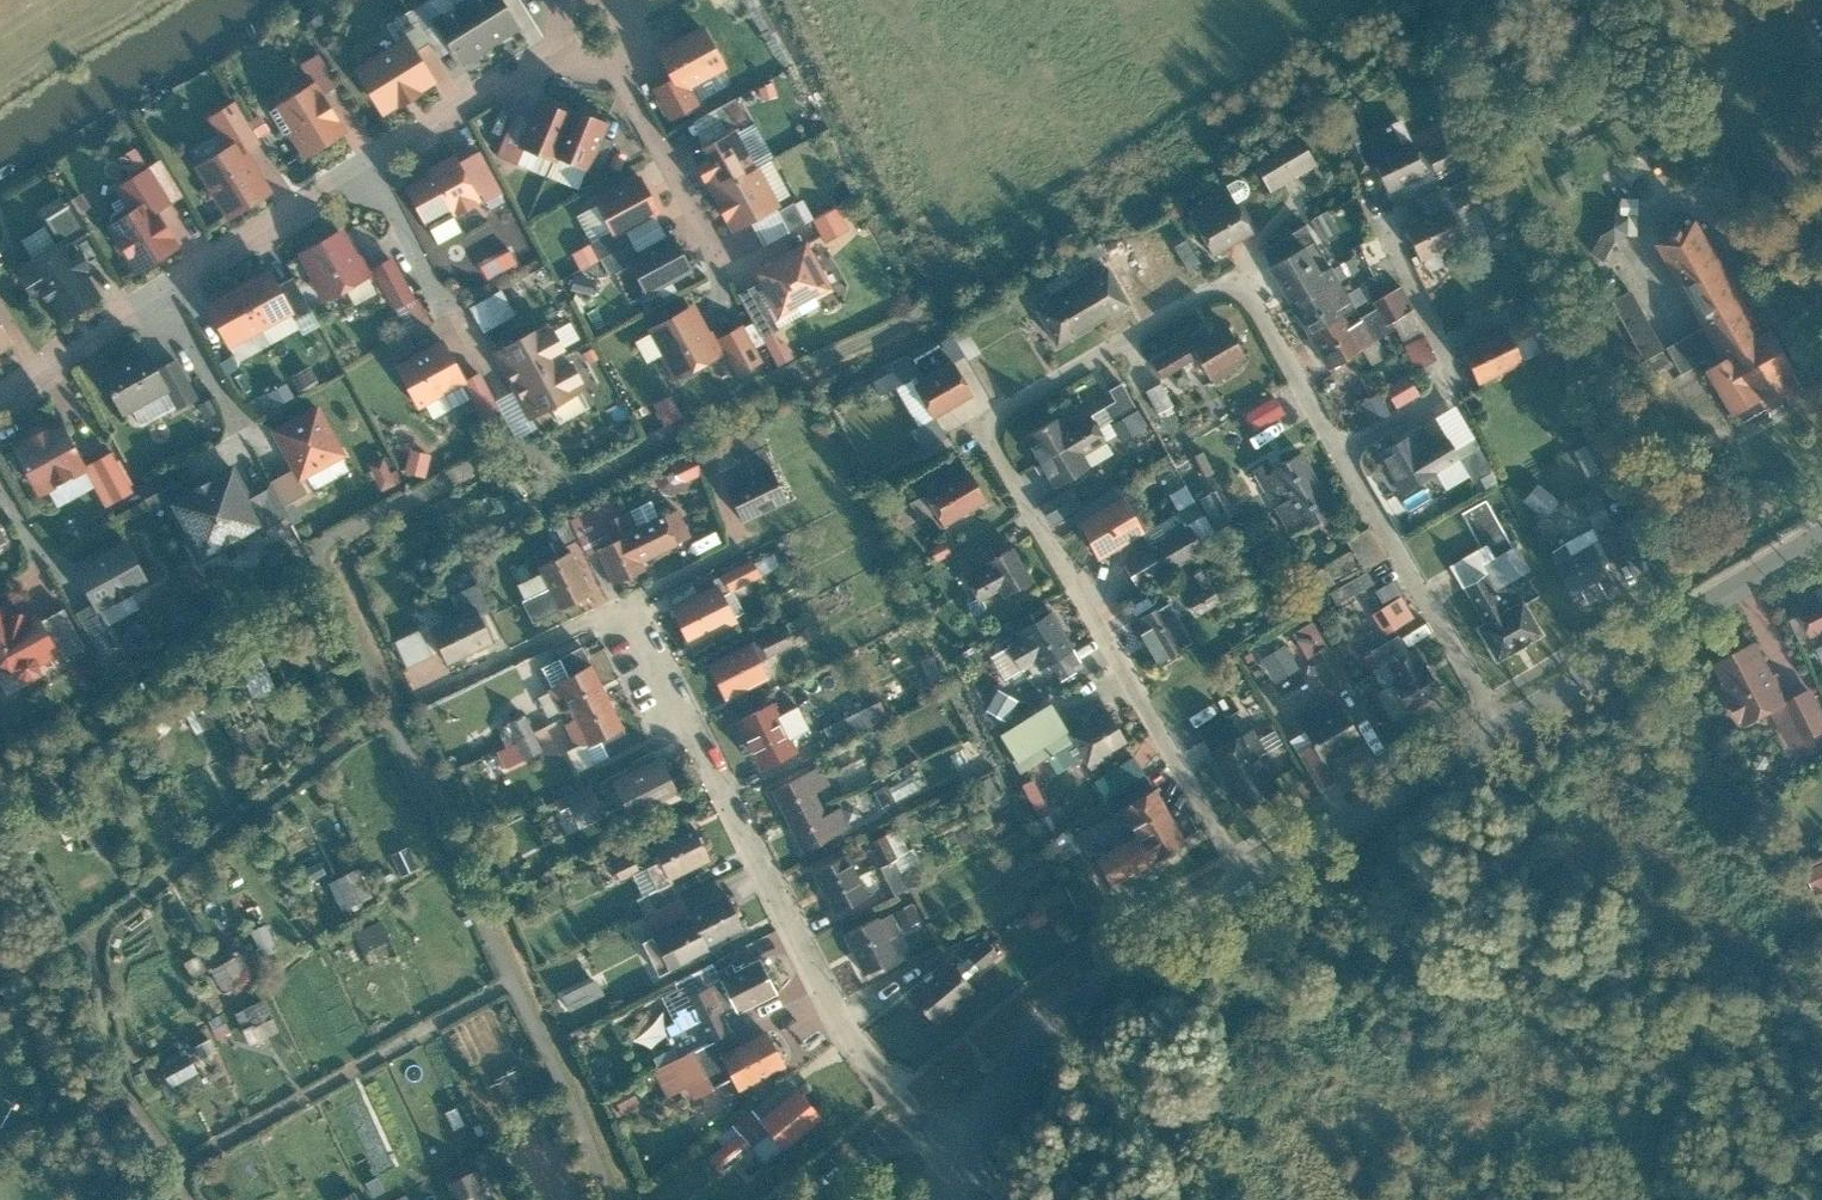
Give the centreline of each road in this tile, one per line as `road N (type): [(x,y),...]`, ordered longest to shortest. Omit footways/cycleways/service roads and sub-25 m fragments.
road 1 (residential): [(1248,884),(978,422),(1238,276),(1337,447)]
road 2 (residential): [(0,403),(165,291),(562,53)]
road 3 (residential): [(914,1126),(840,1020),(629,602)]
road 4 (tertiary): [(1248,884),(1050,1010),(999,1077),(970,1141)]
road 5 (tertiary): [(1821,532),(1506,725)]
road 6 (residential): [(1337,447),(1506,725)]
road 7 (tertiary): [(1506,725),(1248,884)]
road 8 (residential): [(1337,447),(1456,383),(1392,244)]
road 9 (residential): [(451,683),(629,602)]
road 10 (residential): [(914,1126),(805,1199)]
road 11 (residential): [(629,602),(743,545)]
road 12 (residential): [(562,53),(597,67),(620,56),(629,31),(614,0)]

